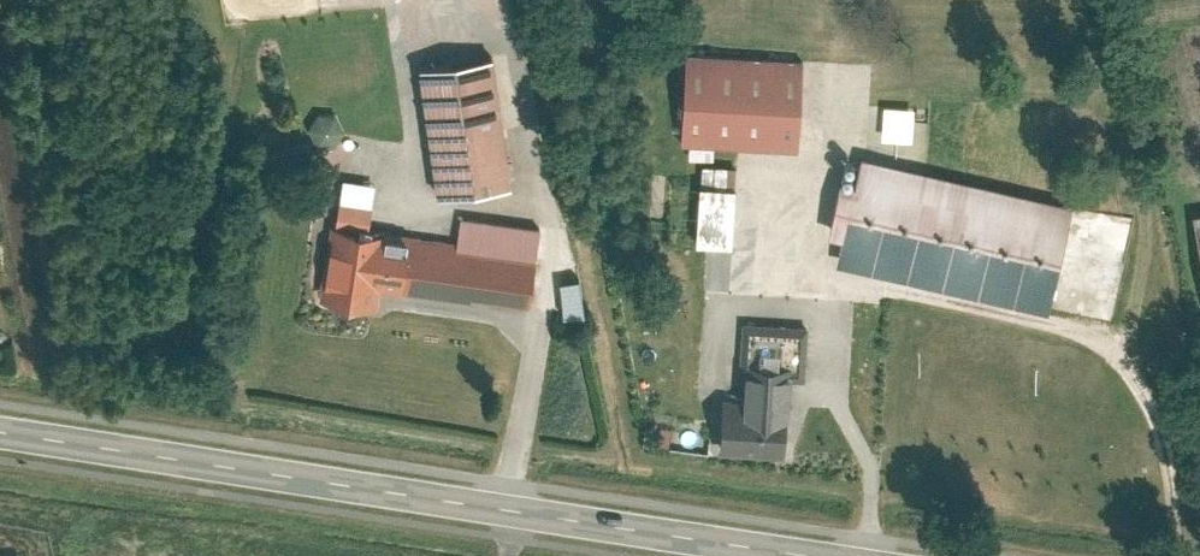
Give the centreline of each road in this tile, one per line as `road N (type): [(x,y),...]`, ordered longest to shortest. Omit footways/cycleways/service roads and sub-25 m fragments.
road 1 (secondary): [(826,555),(0,431)]

